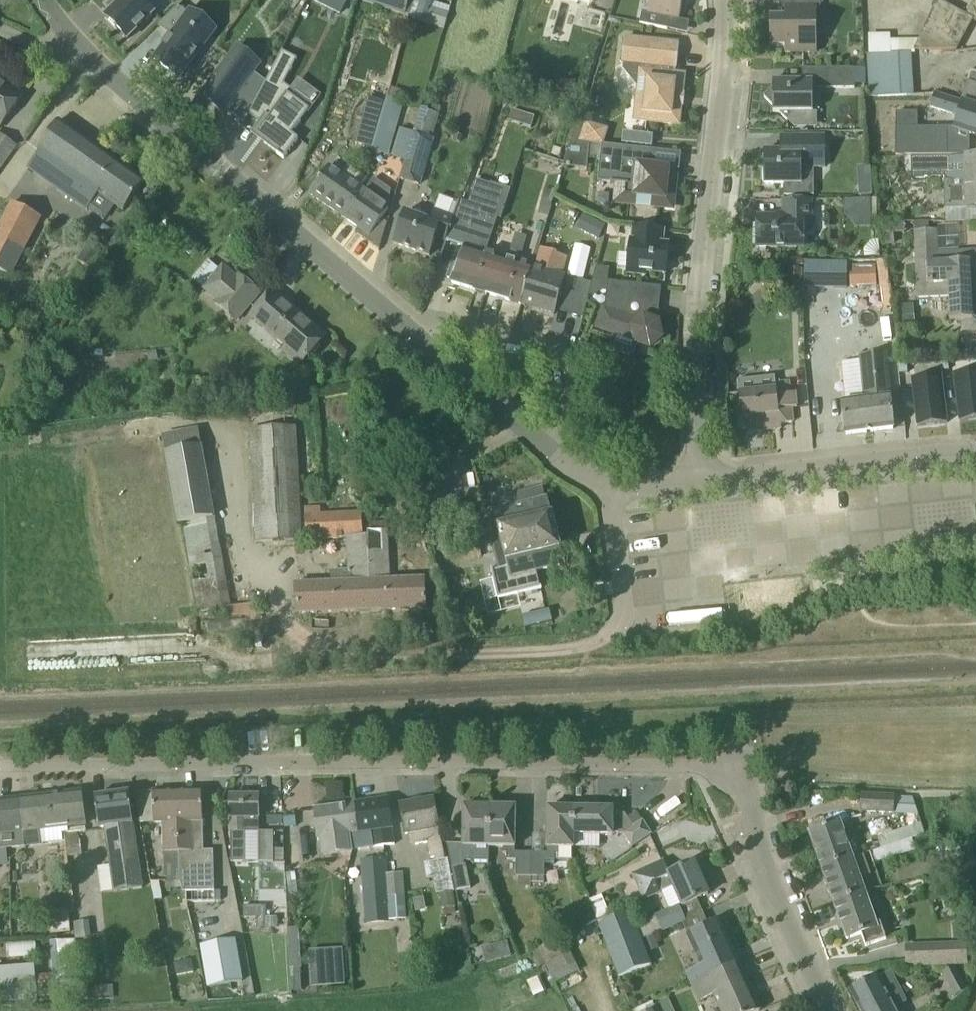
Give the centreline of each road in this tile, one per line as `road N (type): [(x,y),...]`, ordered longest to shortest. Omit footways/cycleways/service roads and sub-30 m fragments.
road 1 (residential): [(832,1010),(773,890),(738,771),(0,773)]
road 2 (residential): [(699,483),(695,340),(725,0)]
road 3 (residential): [(284,661),(573,648),(603,637),(617,622),(622,595),(611,482)]
road 4 (residential): [(420,339),(66,39)]
road 5 (residential): [(699,483),(975,451)]
road 6 (residential): [(545,446),(570,402),(569,352),(437,322),(420,339)]
road 7 (residential): [(545,446),(420,339)]

